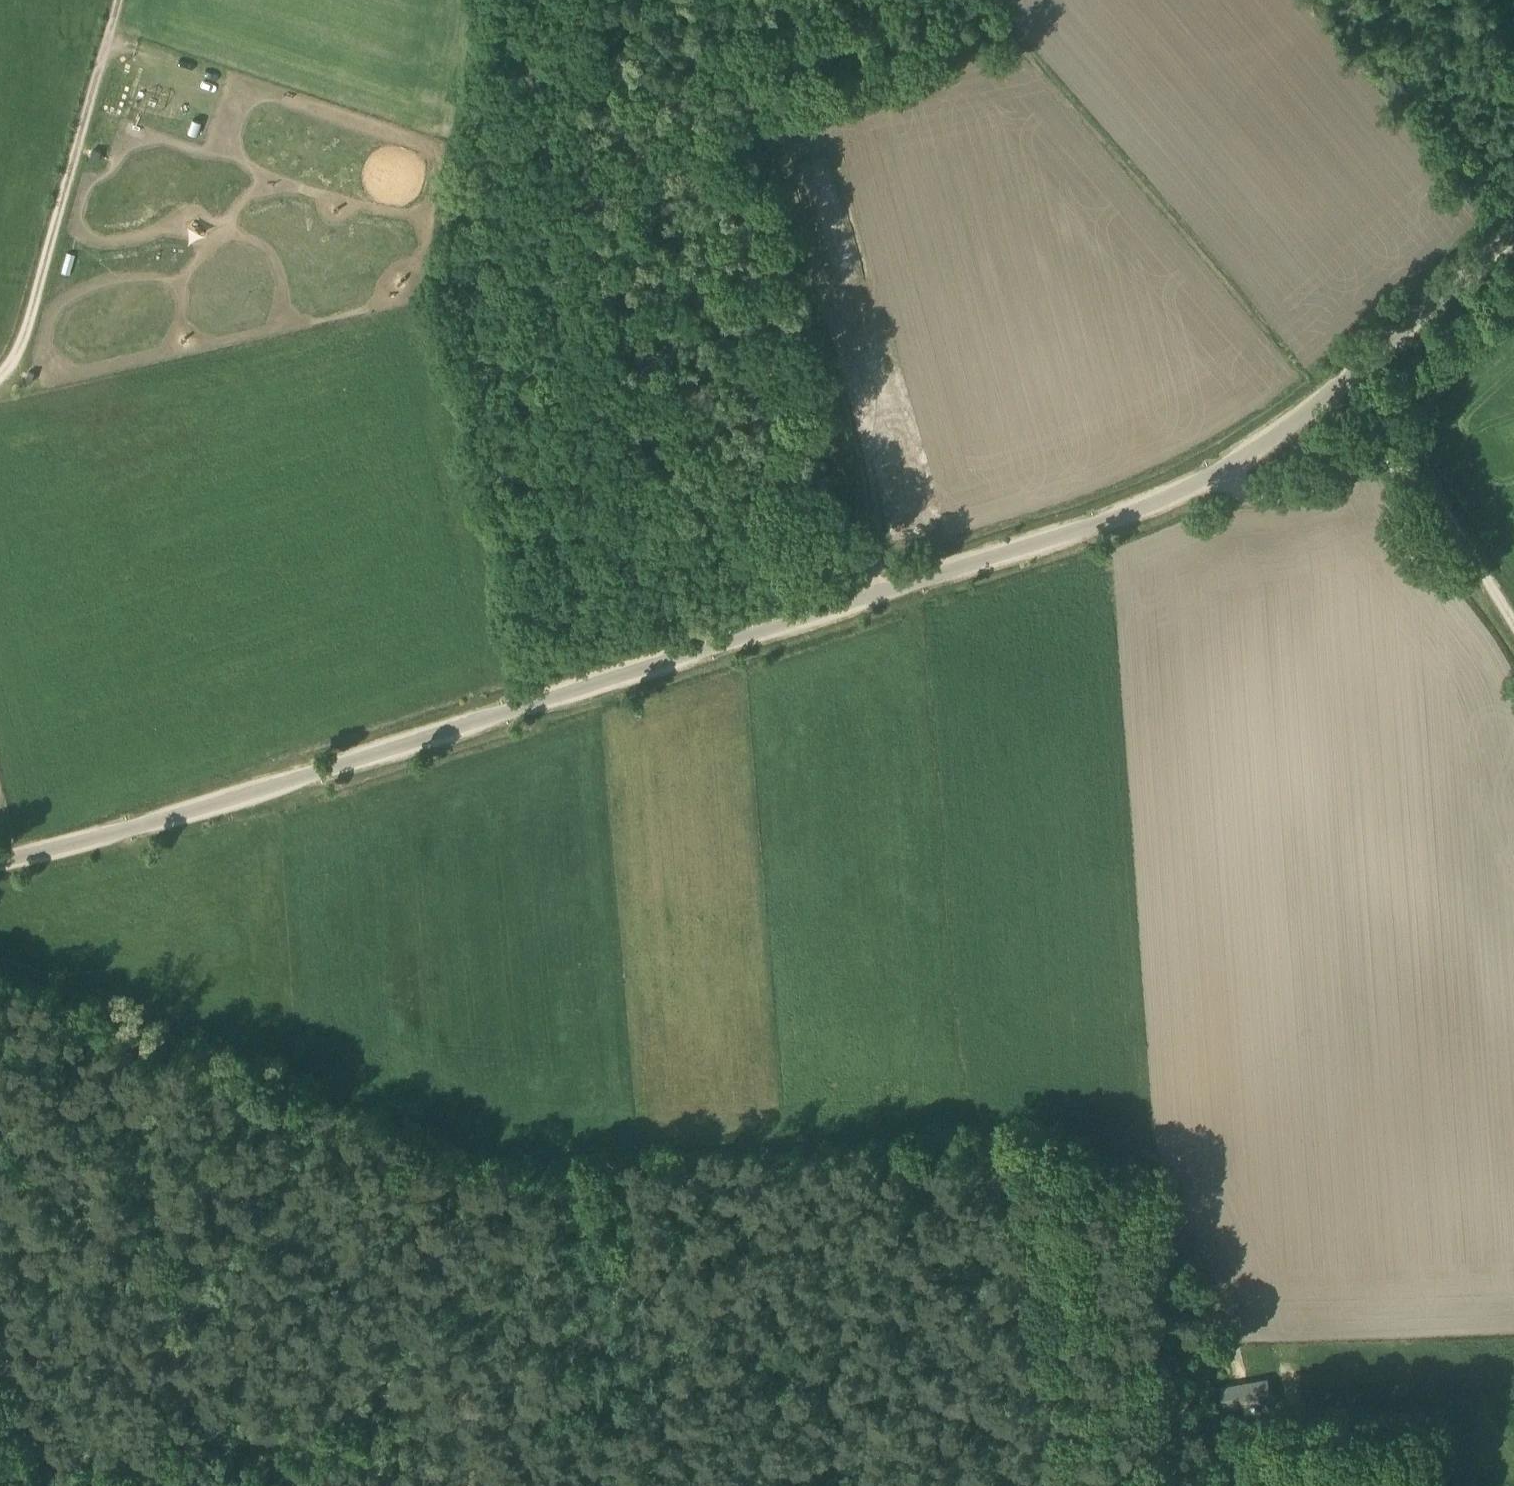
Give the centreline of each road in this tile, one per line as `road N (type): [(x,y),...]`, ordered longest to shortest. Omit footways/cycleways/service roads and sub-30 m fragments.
road 1 (unclassified): [(0,862),(83,845),(799,616),(1226,468),(1329,402),(1513,247)]
road 2 (track): [(0,985),(521,1185),(1008,1150),(1159,1184),(1240,1359)]
road 3 (track): [(1226,468),(1237,493),(1283,496),(1376,462),(1401,466),(1420,480),(1513,621)]
road 4 (track): [(113,0),(13,346),(0,363)]
road 5 (track): [(562,1369),(543,1260),(549,1183)]

